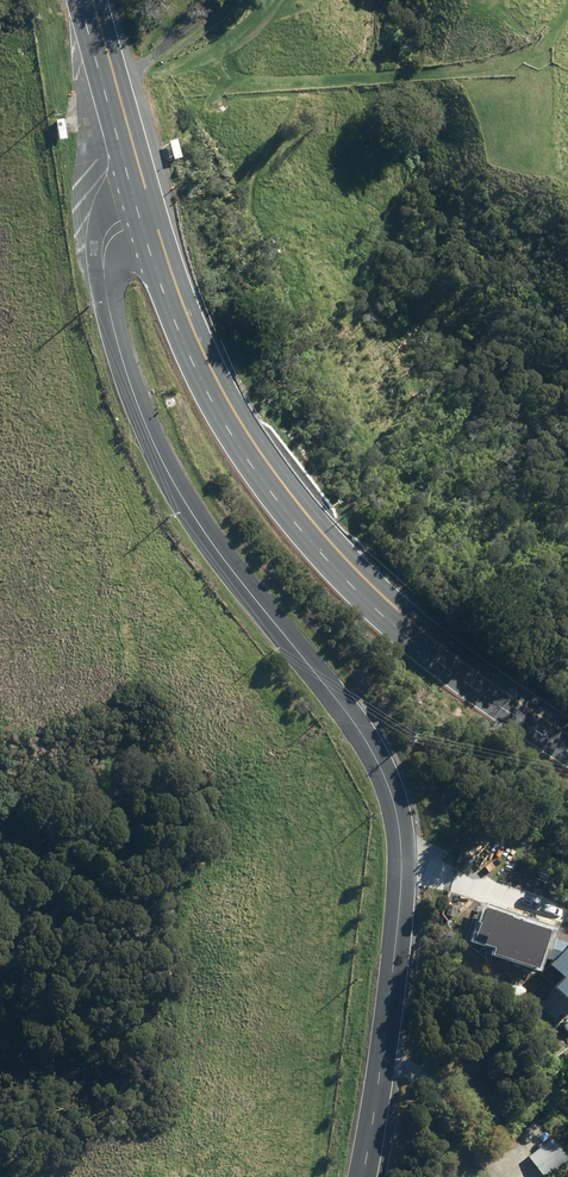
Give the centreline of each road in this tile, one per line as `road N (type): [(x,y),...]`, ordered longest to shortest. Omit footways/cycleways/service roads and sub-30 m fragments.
road 1 (unclassified): [(363,1176),(393,978),(398,821),(370,747),(187,504),(146,425),(113,324),(103,252),(112,232),(153,212)]
road 2 (primary): [(567,734),(454,657),(324,536),(220,386),(153,212)]
road 3 (primary): [(153,212),(84,0)]

